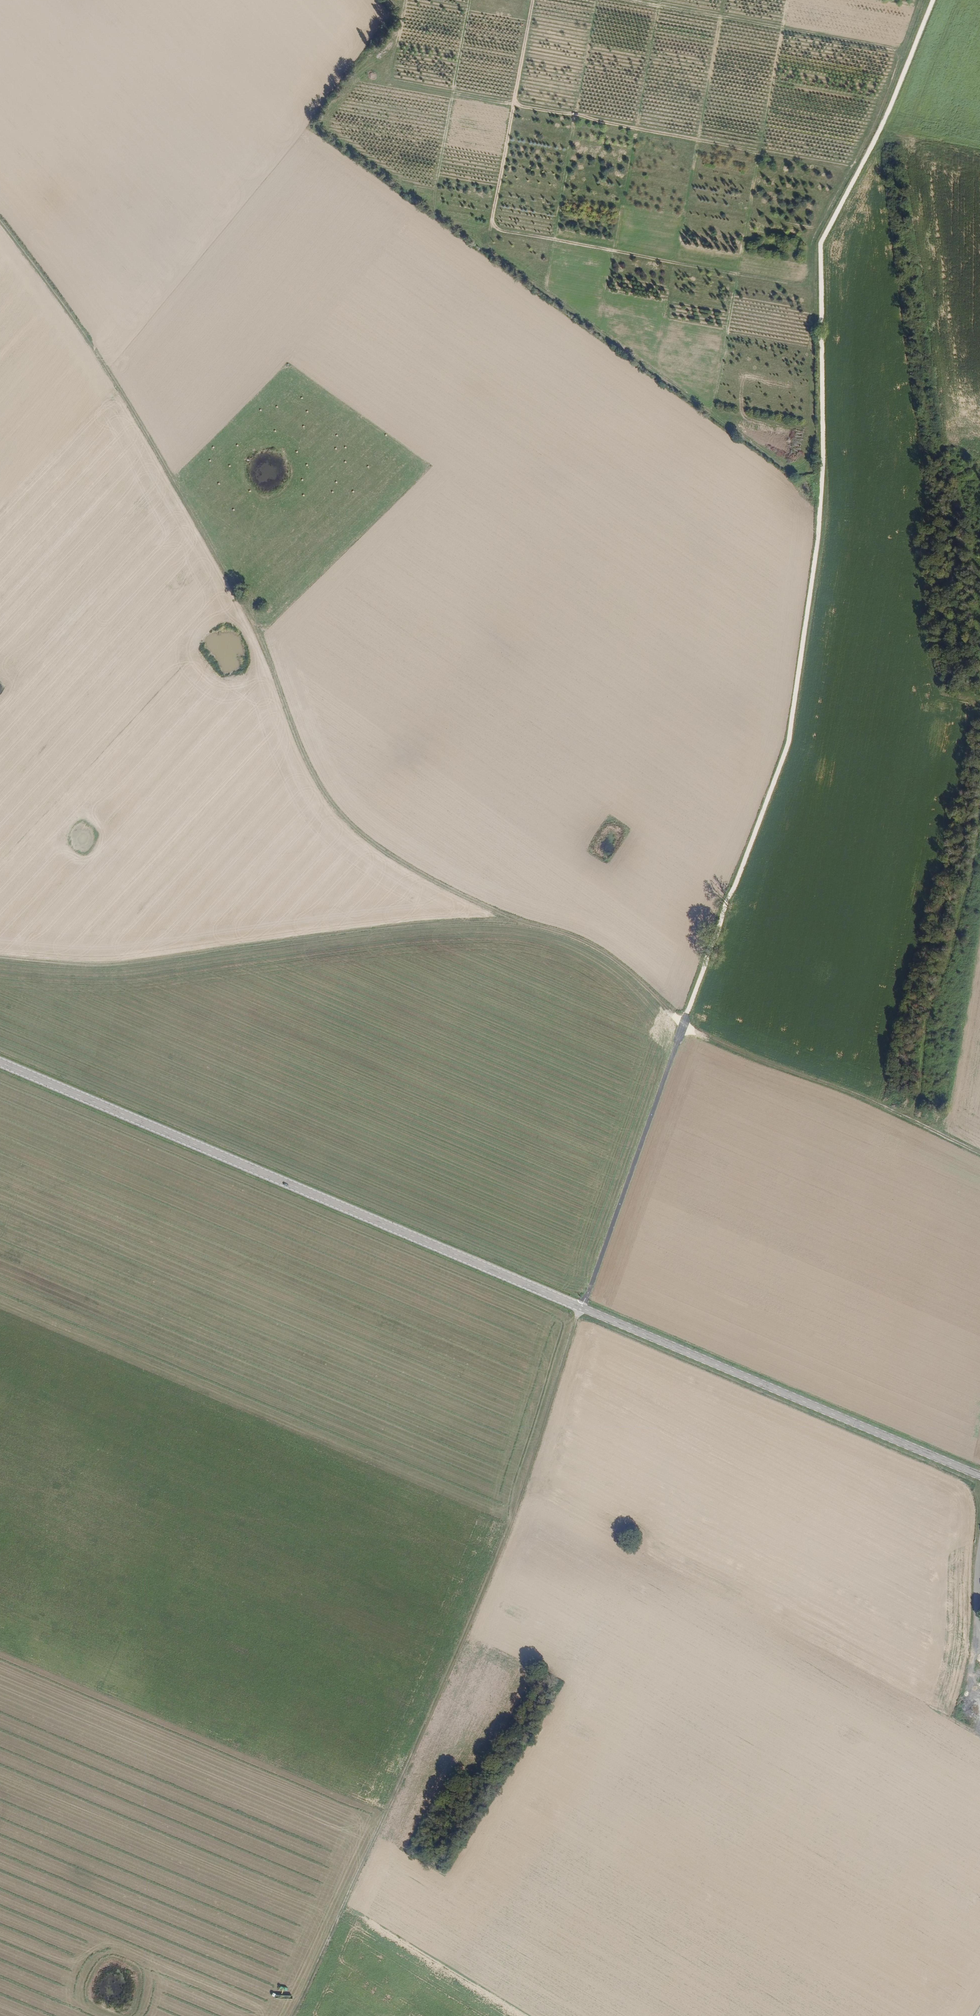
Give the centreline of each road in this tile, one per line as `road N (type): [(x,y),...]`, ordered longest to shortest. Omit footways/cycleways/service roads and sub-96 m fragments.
road 1 (secondary): [(0,1063),(979,1477)]
road 2 (track): [(0,219),(152,440),(259,629),(314,772),(346,822),(374,847),(507,919)]
road 3 (track): [(285,2015),(506,1544),(583,1309)]
road 4 (track): [(0,957),(143,962),(375,928),(507,919)]
road 5 (track): [(979,1157),(683,1026)]
road 6 (track): [(507,919),(594,945),(683,1026)]

